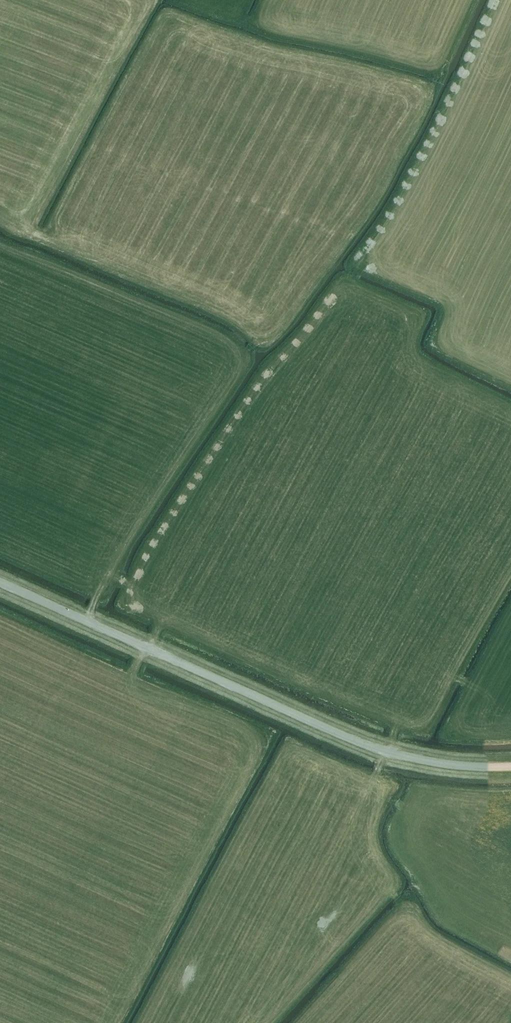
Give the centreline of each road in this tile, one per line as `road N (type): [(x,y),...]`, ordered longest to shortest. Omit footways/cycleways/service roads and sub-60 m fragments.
road 1 (tertiary): [(0,582),(354,740),(443,763),(510,766)]

